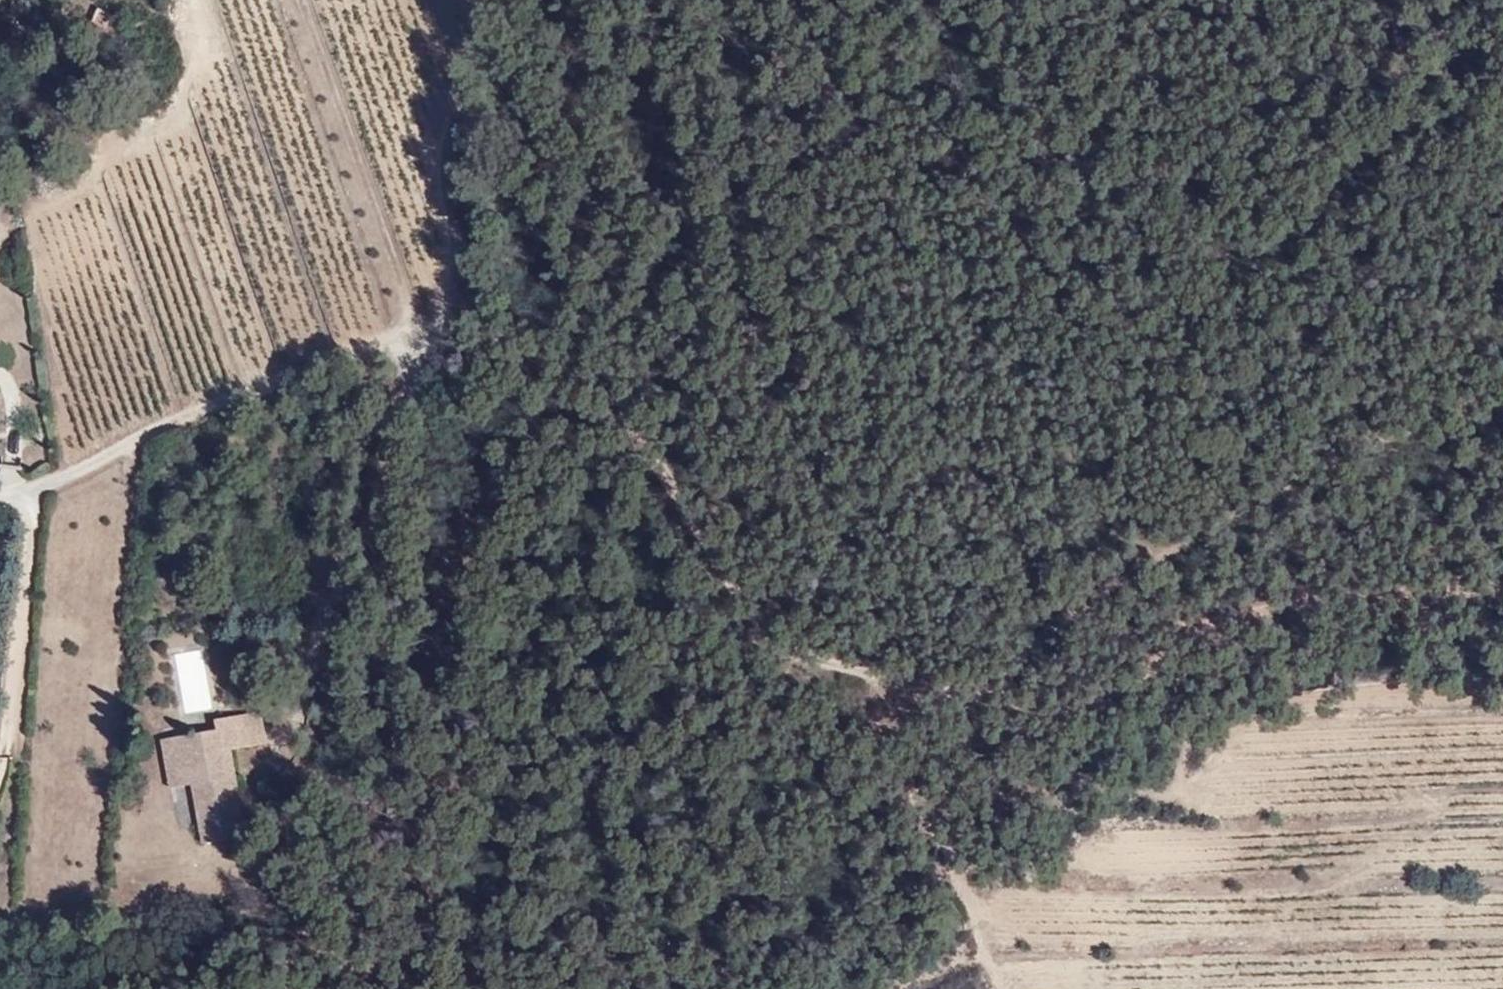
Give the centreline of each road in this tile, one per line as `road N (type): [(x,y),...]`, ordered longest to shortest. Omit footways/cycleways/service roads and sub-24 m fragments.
road 1 (unclassified): [(0,500),(30,495),(145,439),(414,331)]

